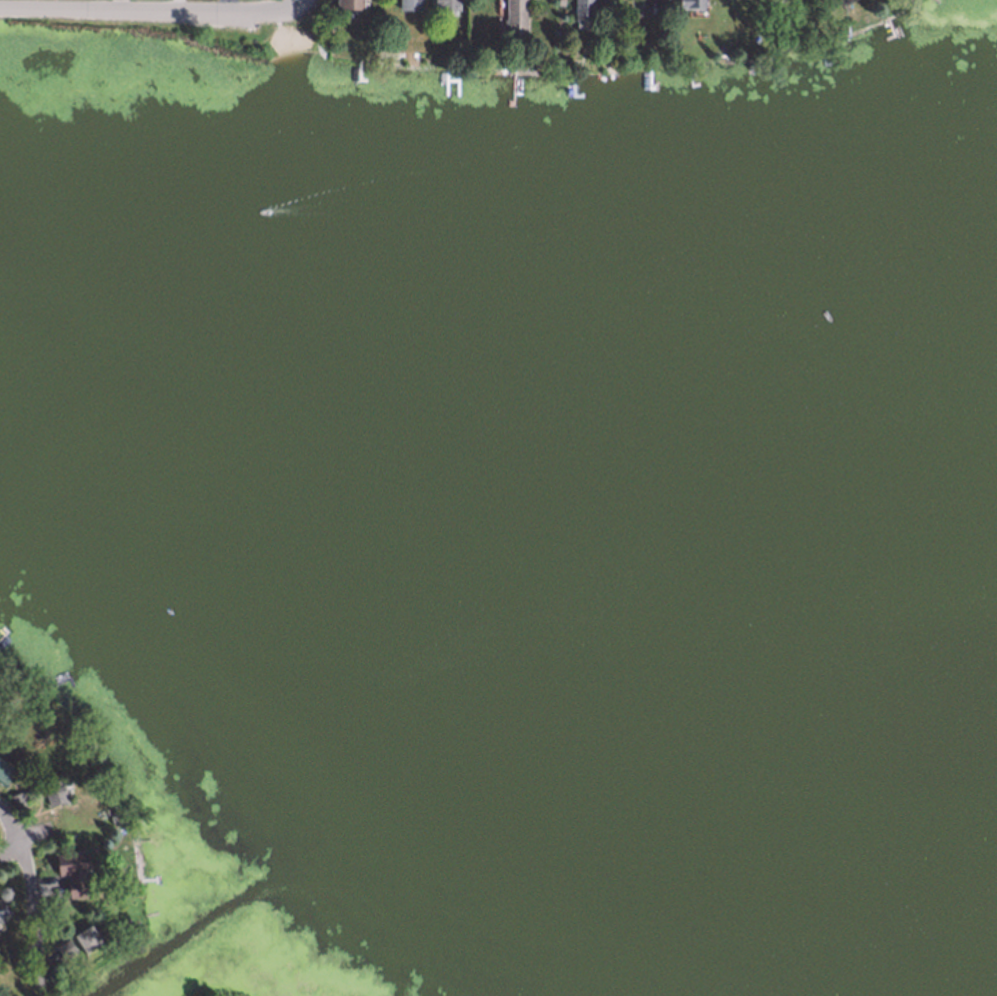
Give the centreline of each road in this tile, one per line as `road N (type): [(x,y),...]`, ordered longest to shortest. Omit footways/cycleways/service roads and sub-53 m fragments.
road 1 (residential): [(0,10),(285,16),(305,0)]

